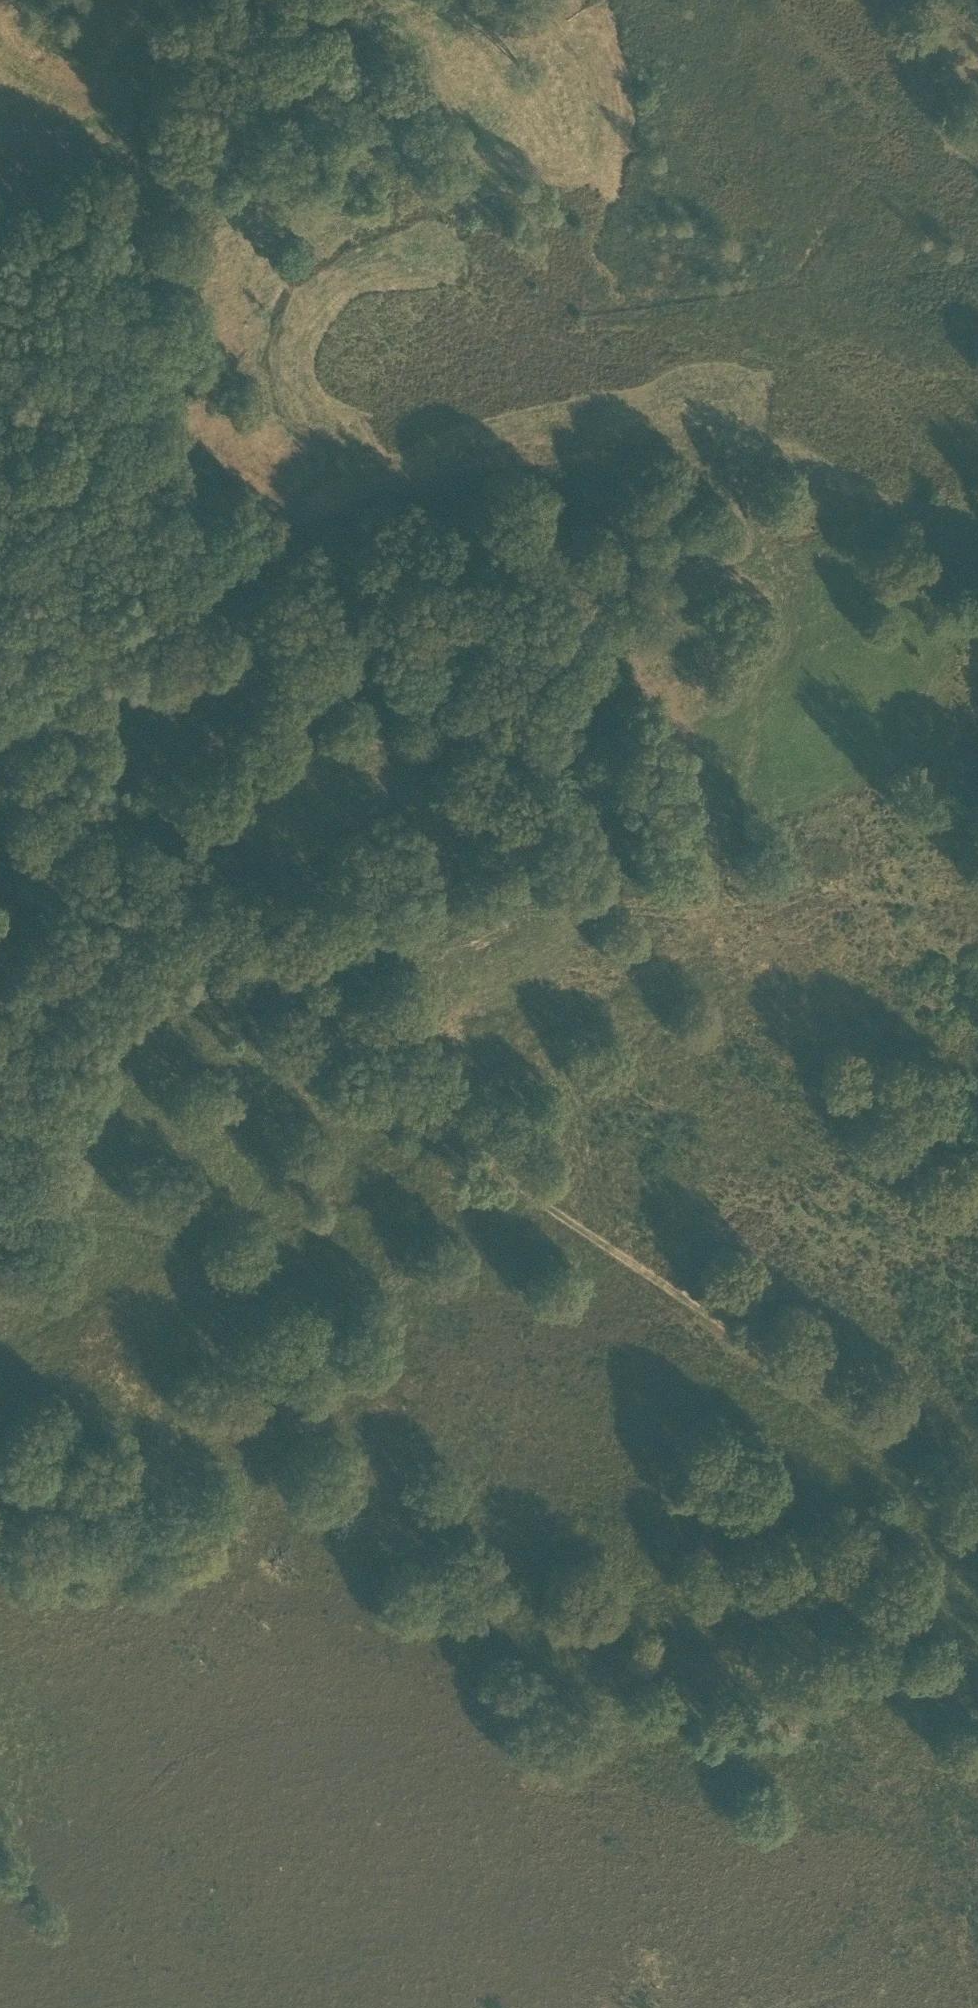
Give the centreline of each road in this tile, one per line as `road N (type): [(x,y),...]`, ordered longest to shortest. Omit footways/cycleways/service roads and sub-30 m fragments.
road 1 (track): [(445,1128),(977,1515)]

